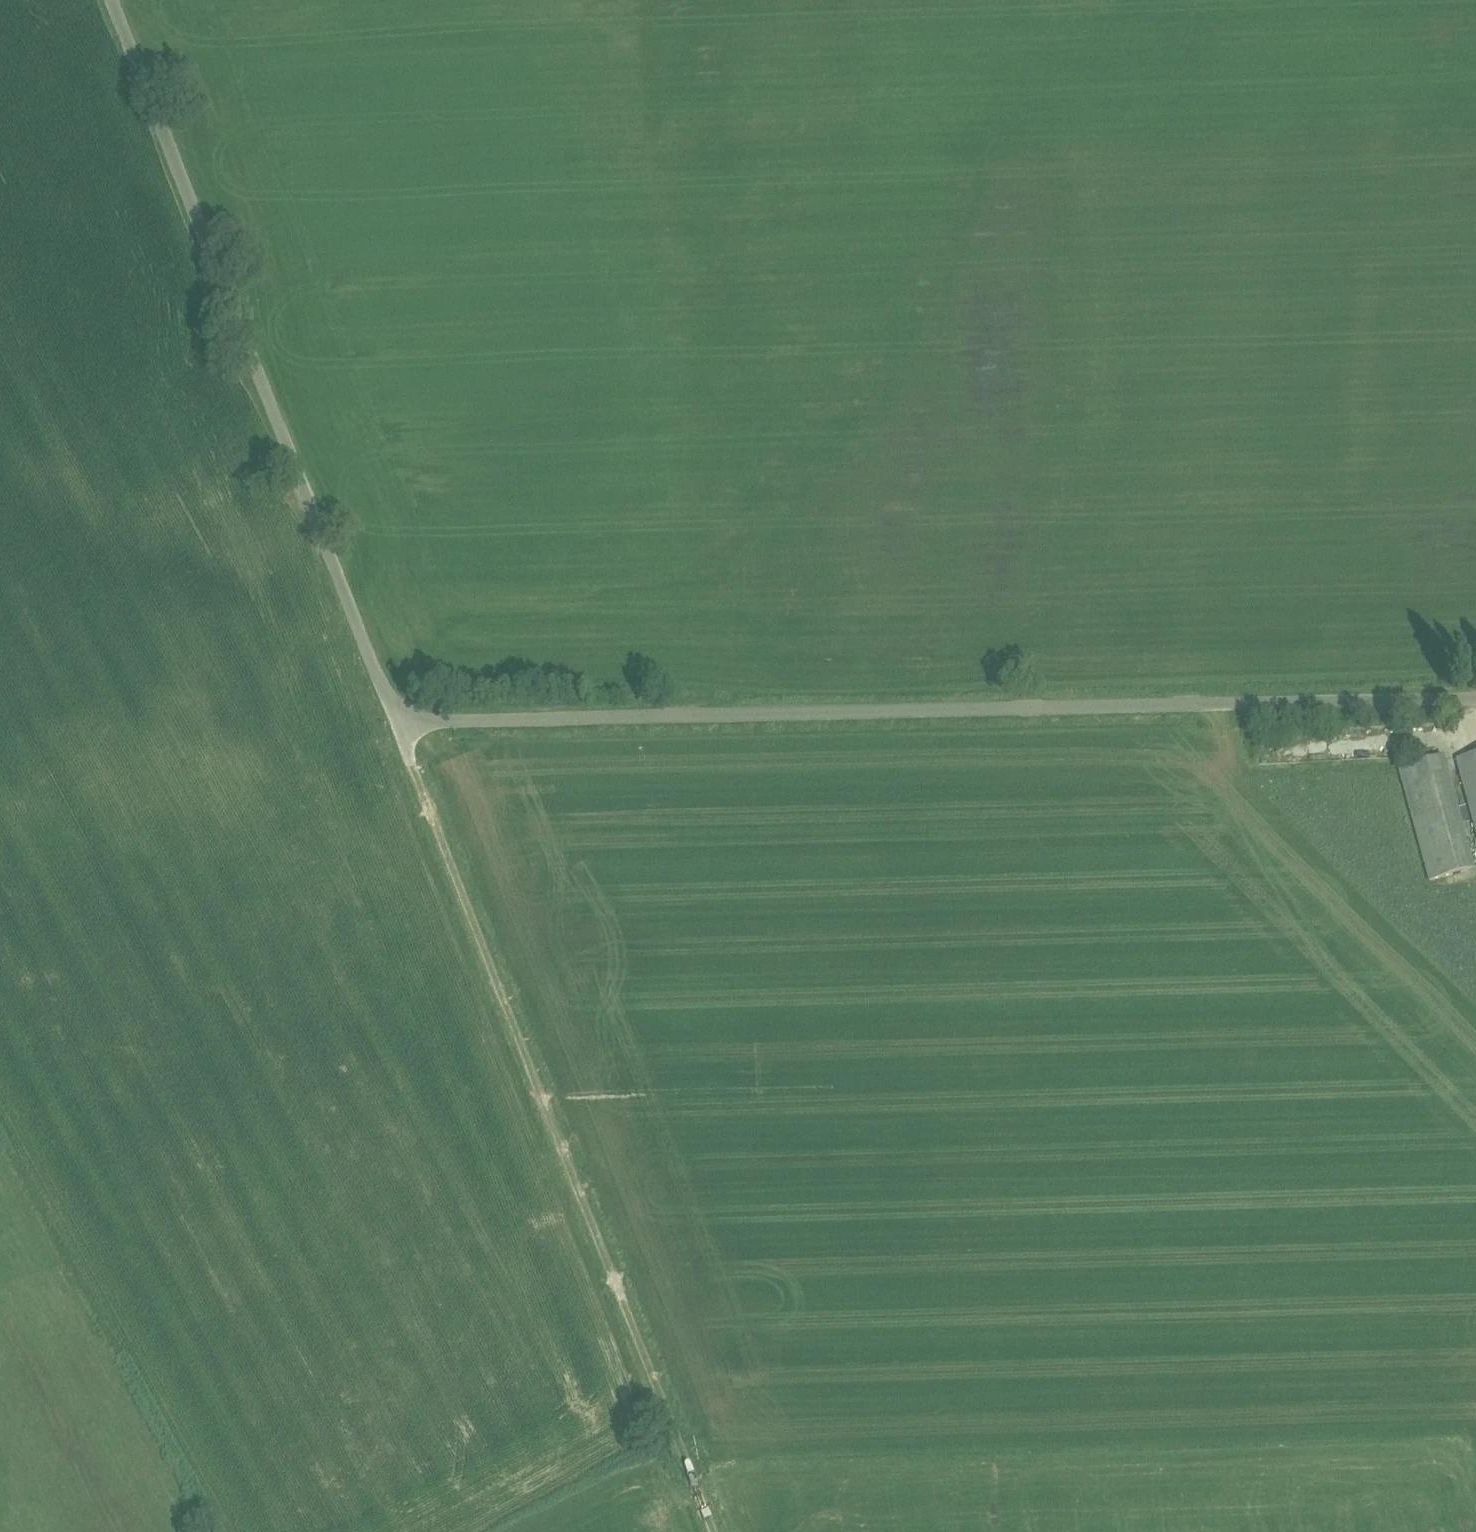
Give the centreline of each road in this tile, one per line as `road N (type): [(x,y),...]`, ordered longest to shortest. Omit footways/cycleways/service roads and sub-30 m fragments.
road 1 (unclassified): [(1475,701),(401,719),(112,0)]
road 2 (track): [(401,719),(711,1531)]

